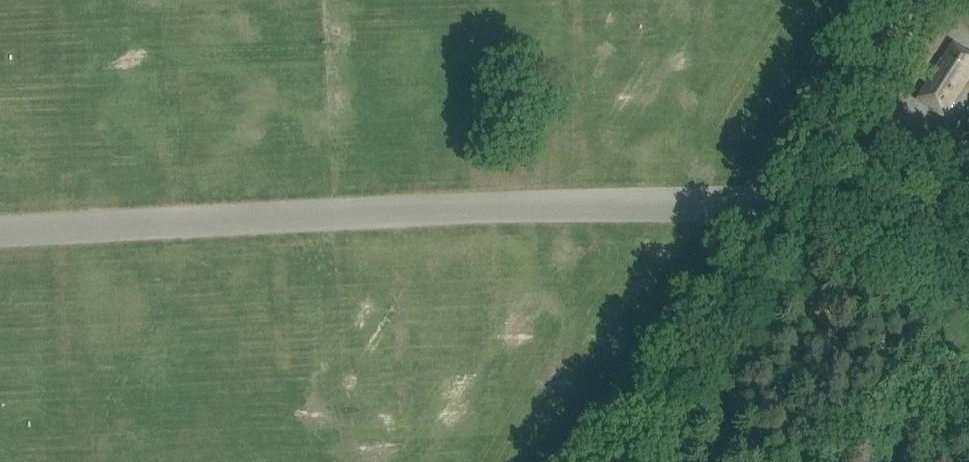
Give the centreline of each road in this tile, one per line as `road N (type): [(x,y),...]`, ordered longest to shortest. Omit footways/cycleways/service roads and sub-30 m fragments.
road 1 (unclassified): [(0,234),(729,200),(790,213)]
road 2 (unclassified): [(631,461),(790,213)]
road 3 (unclassified): [(790,213),(926,0)]

